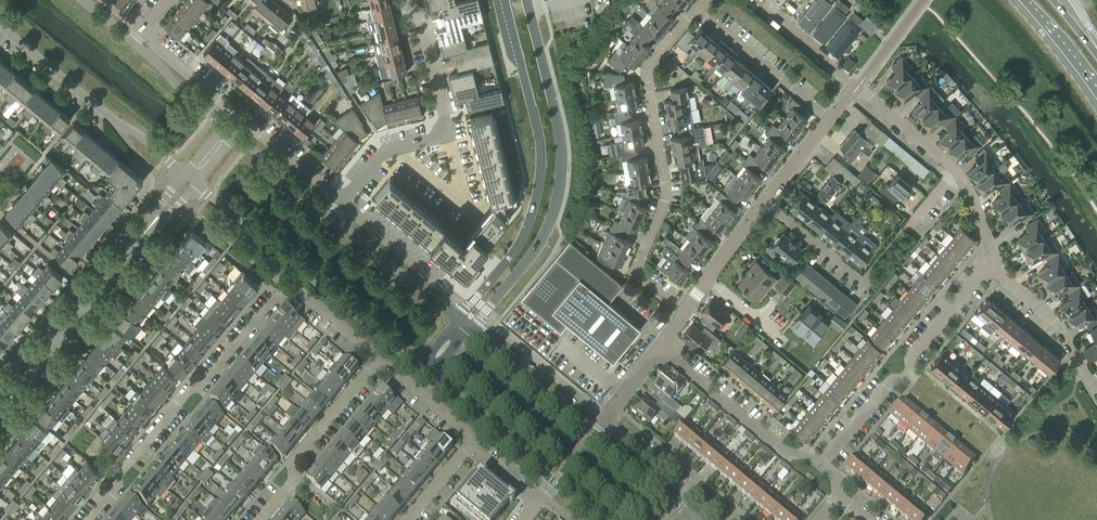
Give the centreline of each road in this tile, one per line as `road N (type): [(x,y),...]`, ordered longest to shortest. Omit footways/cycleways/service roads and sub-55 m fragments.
road 1 (residential): [(88,519),(188,392),(289,282),(379,359)]
road 2 (tertiary): [(472,330),(547,230),(561,182),(562,150),(527,0)]
road 3 (residential): [(683,313),(637,273),(665,203),(646,74),(697,10)]
road 4 (tertiary): [(505,0),(541,147),(540,176),(526,231),(458,319)]
road 5 (tertiary): [(194,185),(417,369)]
road 6 (residential): [(343,203),(383,152),(448,134),(416,0)]
road 7 (residential): [(821,464),(891,381),(904,380),(908,359),(987,265)]
road 8 (residential): [(343,203),(143,32)]
road 9 (residential): [(683,313),(831,120)]
road 10 (tertiary): [(0,25),(182,174)]
road 11 (residential): [(987,265),(992,257),(954,170),(856,88)]
road 12 (residential): [(0,414),(136,243)]
road 13 (residential): [(258,519),(295,474),(292,460),(379,359)]
road 14 (residential): [(821,464),(787,454),(661,348)]
road 15 (residential): [(831,120),(697,10)]
road 16 (residential): [(1096,395),(1058,323),(987,265)]
road 17 (tertiary): [(458,319),(332,216)]
road 18 (tertiary): [(431,380),(553,483)]
road 19 (tertiary): [(594,431),(472,330)]
road 20 (residential): [(724,519),(605,418)]
road 21 (residential): [(751,1),(856,88)]
road 22 (tertiary): [(699,517),(594,431)]
road 23 (tertiary): [(224,126),(130,42)]
road 24 (tertiary): [(332,216),(236,135)]
road 25 (residential): [(379,359),(470,442)]
road 26 (residential): [(437,281),(343,203)]

